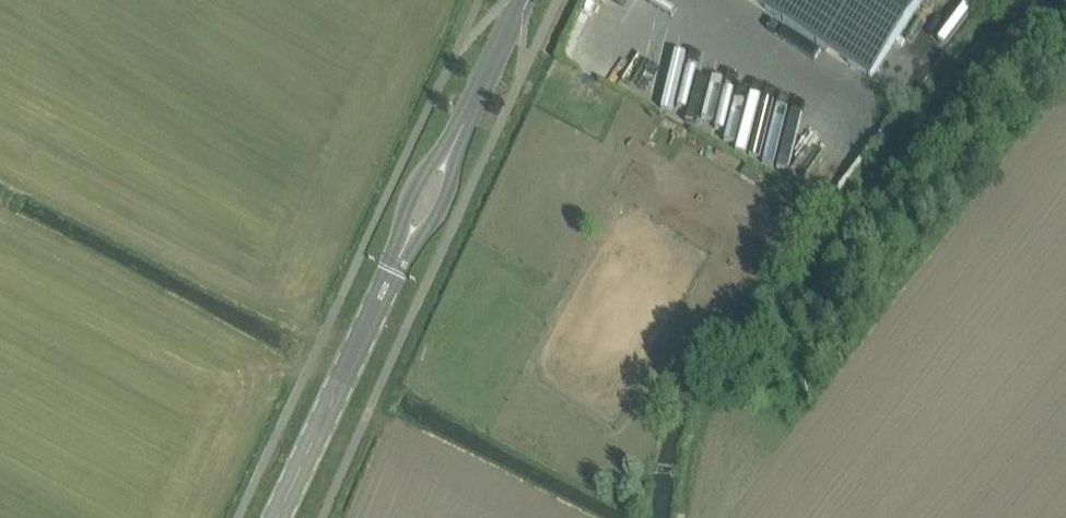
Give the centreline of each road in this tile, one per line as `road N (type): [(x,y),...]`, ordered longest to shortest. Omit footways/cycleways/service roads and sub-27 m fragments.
road 1 (secondary): [(277,517),(399,257)]
road 2 (secondary): [(459,129),(411,192),(399,257)]
road 3 (secondary): [(399,257),(445,197),(459,129)]
road 4 (secondary): [(459,129),(520,0)]

